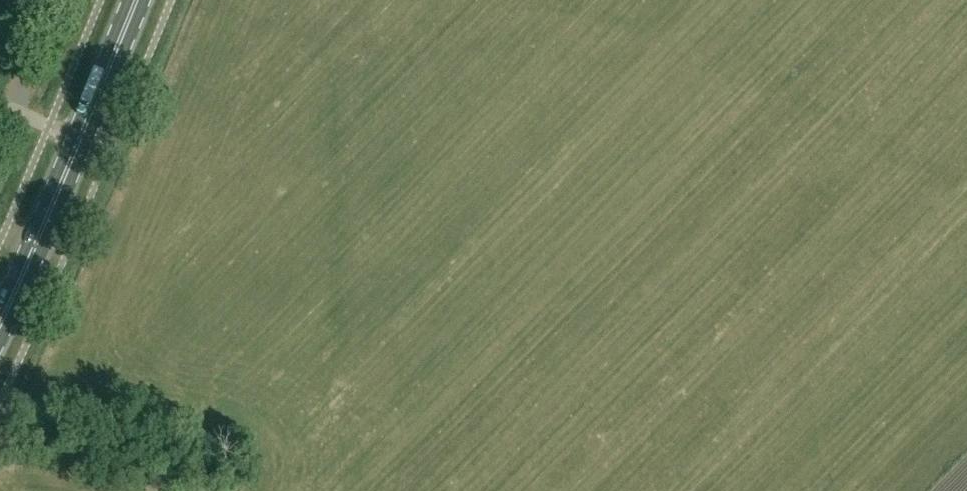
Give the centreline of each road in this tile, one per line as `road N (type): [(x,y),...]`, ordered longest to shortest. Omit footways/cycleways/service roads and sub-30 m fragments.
road 1 (primary): [(0,330),(140,0)]

